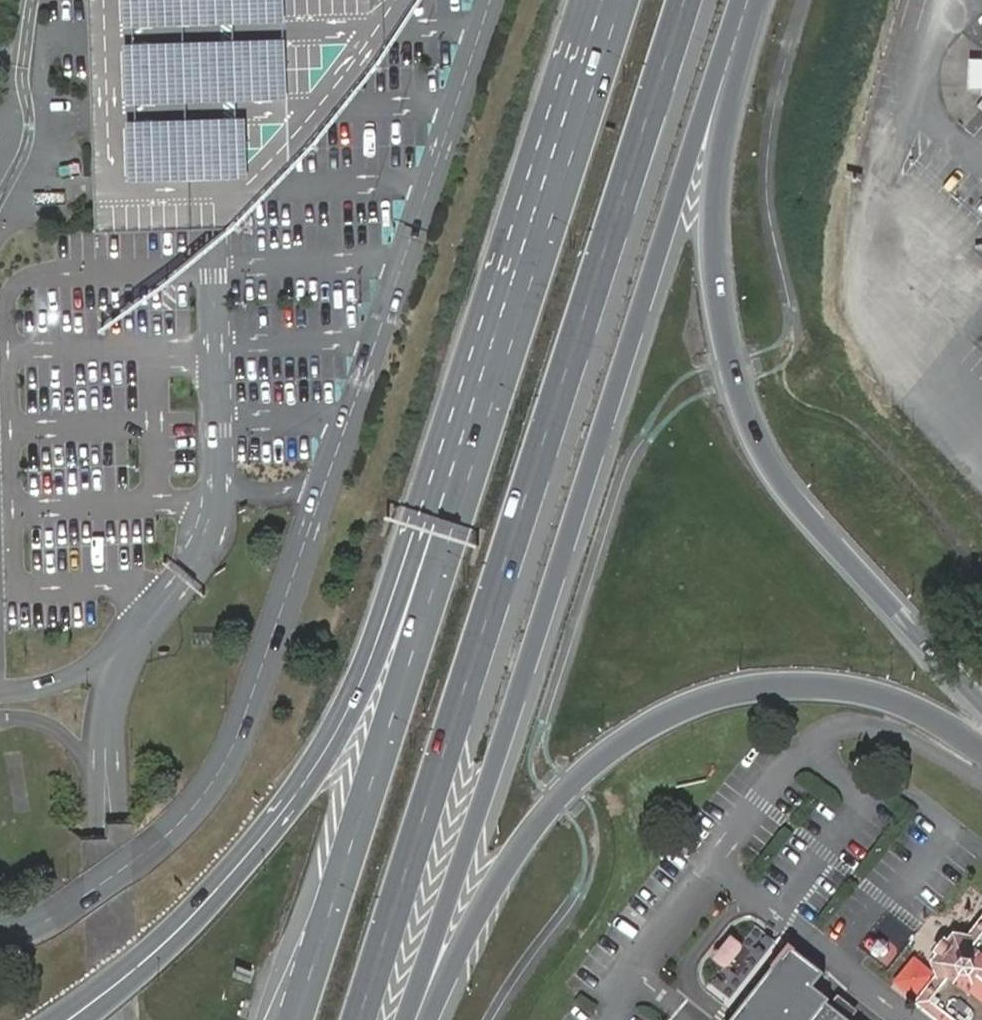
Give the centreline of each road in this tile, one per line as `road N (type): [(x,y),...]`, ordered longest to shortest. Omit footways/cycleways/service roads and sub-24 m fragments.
road 1 (trunk): [(407,1019),(744,0)]
road 2 (motorway): [(360,1019),(685,0)]
road 3 (unclassified): [(207,0),(214,500),(195,548),(100,689),(95,765)]
road 4 (trunk): [(981,700),(797,501),(744,406),(715,285),(711,194),(753,0)]
road 5 (trunk): [(426,1019),(483,902),(542,815),(588,767),(669,715),(743,691),(828,685),(877,692),(943,720),(981,748)]
road 6 (trunk): [(499,385),(297,1019)]
road 7 (unclassified): [(126,1019),(117,694),(215,545),(233,498),(321,496)]
road 8 (unclassified): [(0,932),(51,918),(103,884),(176,829),(211,787),(236,741),(321,496)]
road 9 (trunk): [(499,385),(311,775),(243,860)]
road 10 (unclassified): [(321,496),(490,0)]
road 11 (trunk): [(612,0),(499,385)]
road 12 (unclassified): [(95,765),(103,1019)]
road 13 (unclassified): [(243,860),(130,963),(49,1019)]
road 14 (trunk): [(243,860),(196,924),(85,1019)]

